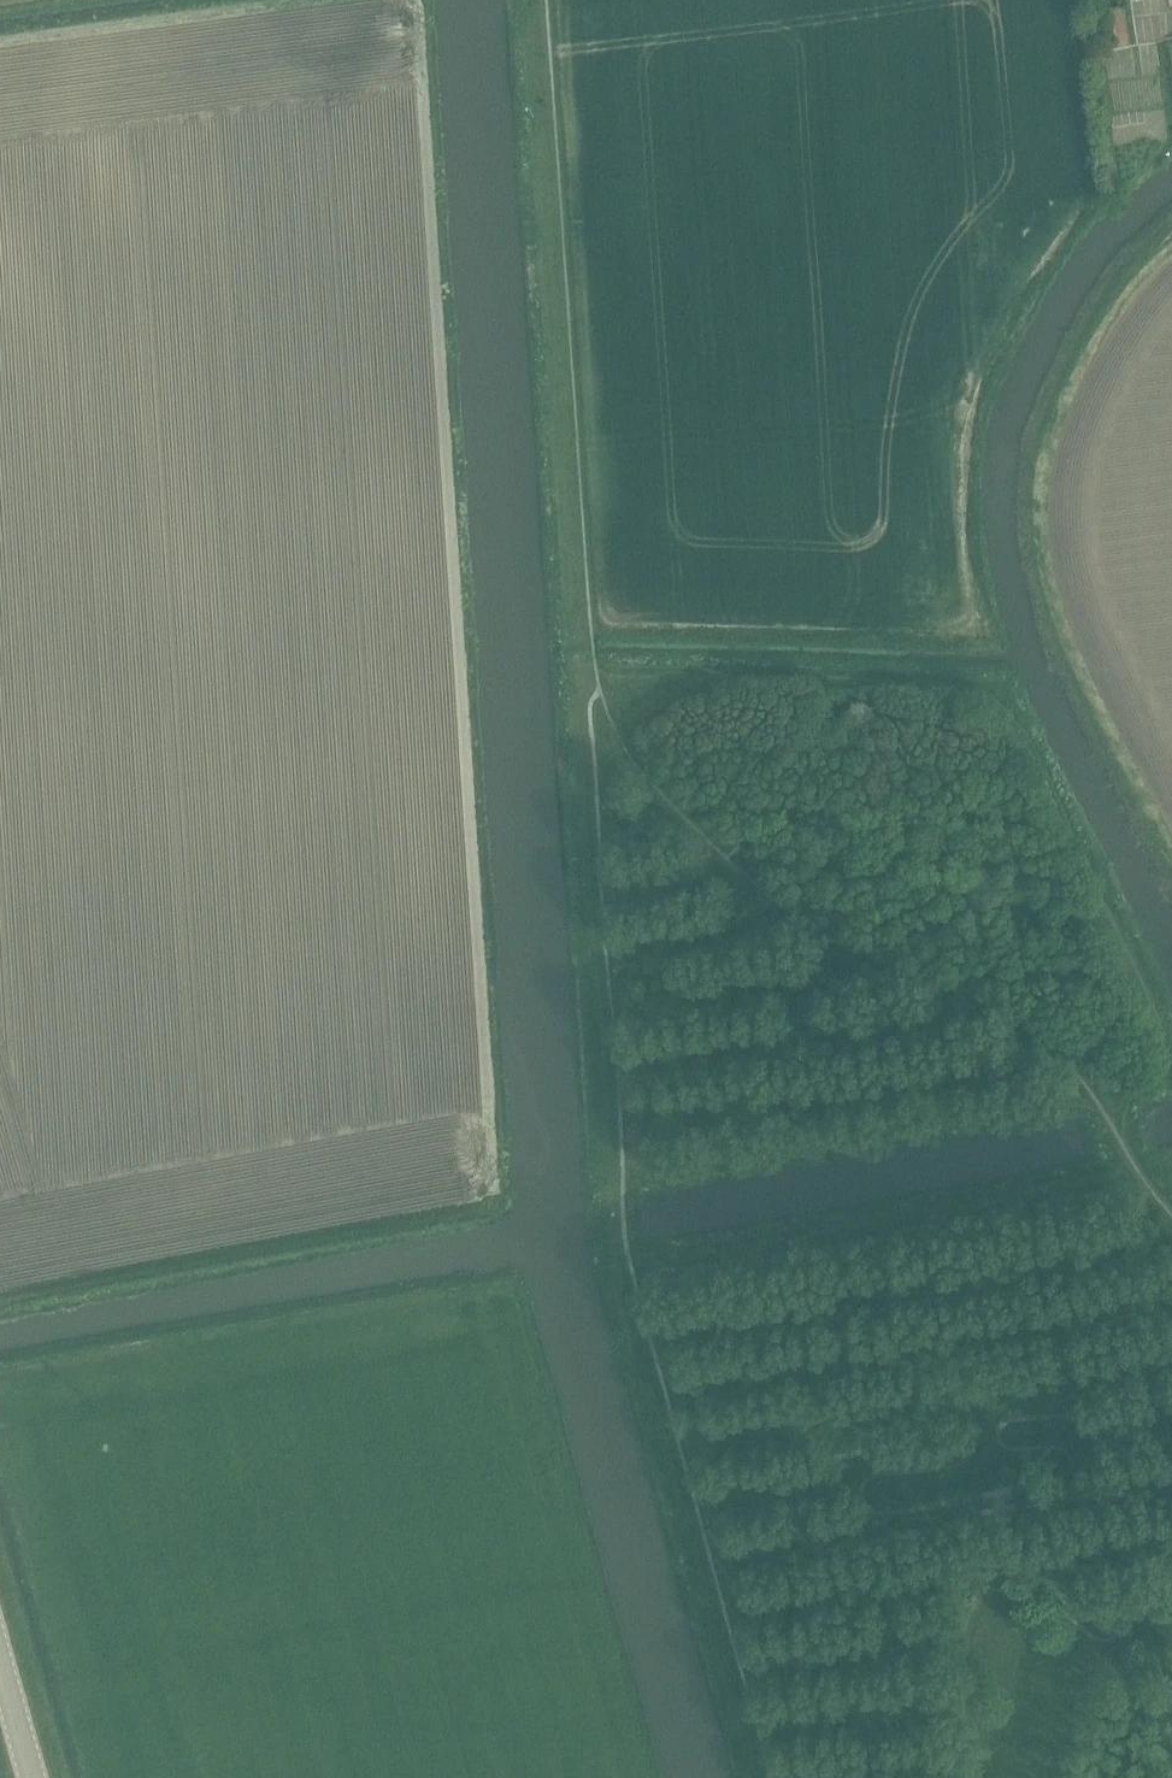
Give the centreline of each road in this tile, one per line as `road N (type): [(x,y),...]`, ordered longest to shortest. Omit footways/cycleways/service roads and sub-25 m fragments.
road 1 (tertiary): [(33,1777),(0,1659)]

